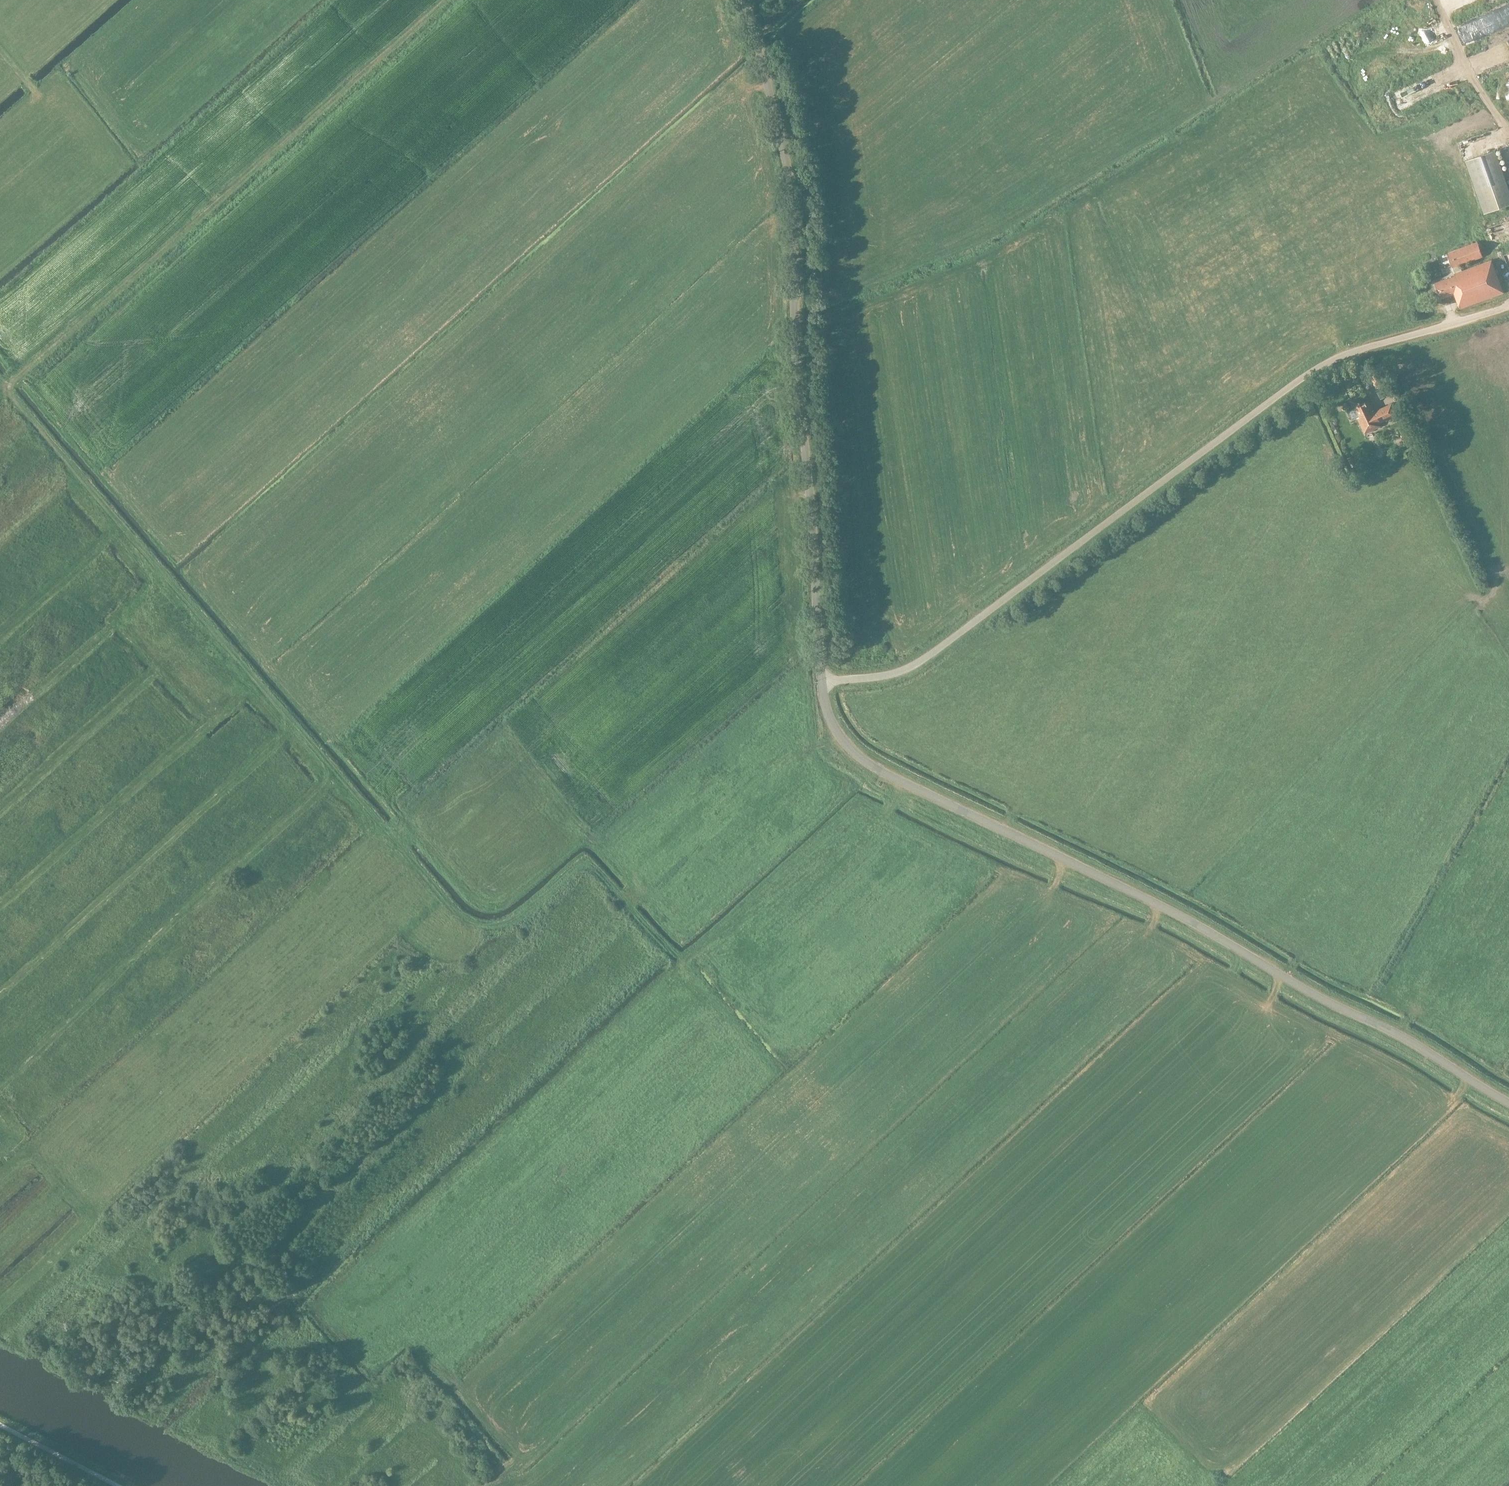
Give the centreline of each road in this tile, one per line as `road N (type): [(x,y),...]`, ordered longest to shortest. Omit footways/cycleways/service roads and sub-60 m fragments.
road 1 (tertiary): [(1508,1103),(1167,910),(873,767),(837,734),(822,681)]
road 2 (unclassified): [(822,681),(883,676),(921,660),(1322,365),(1508,306)]
road 3 (tertiary): [(822,681),(795,344),(792,199),(743,0)]
road 4 (track): [(109,1485),(0,1429)]

